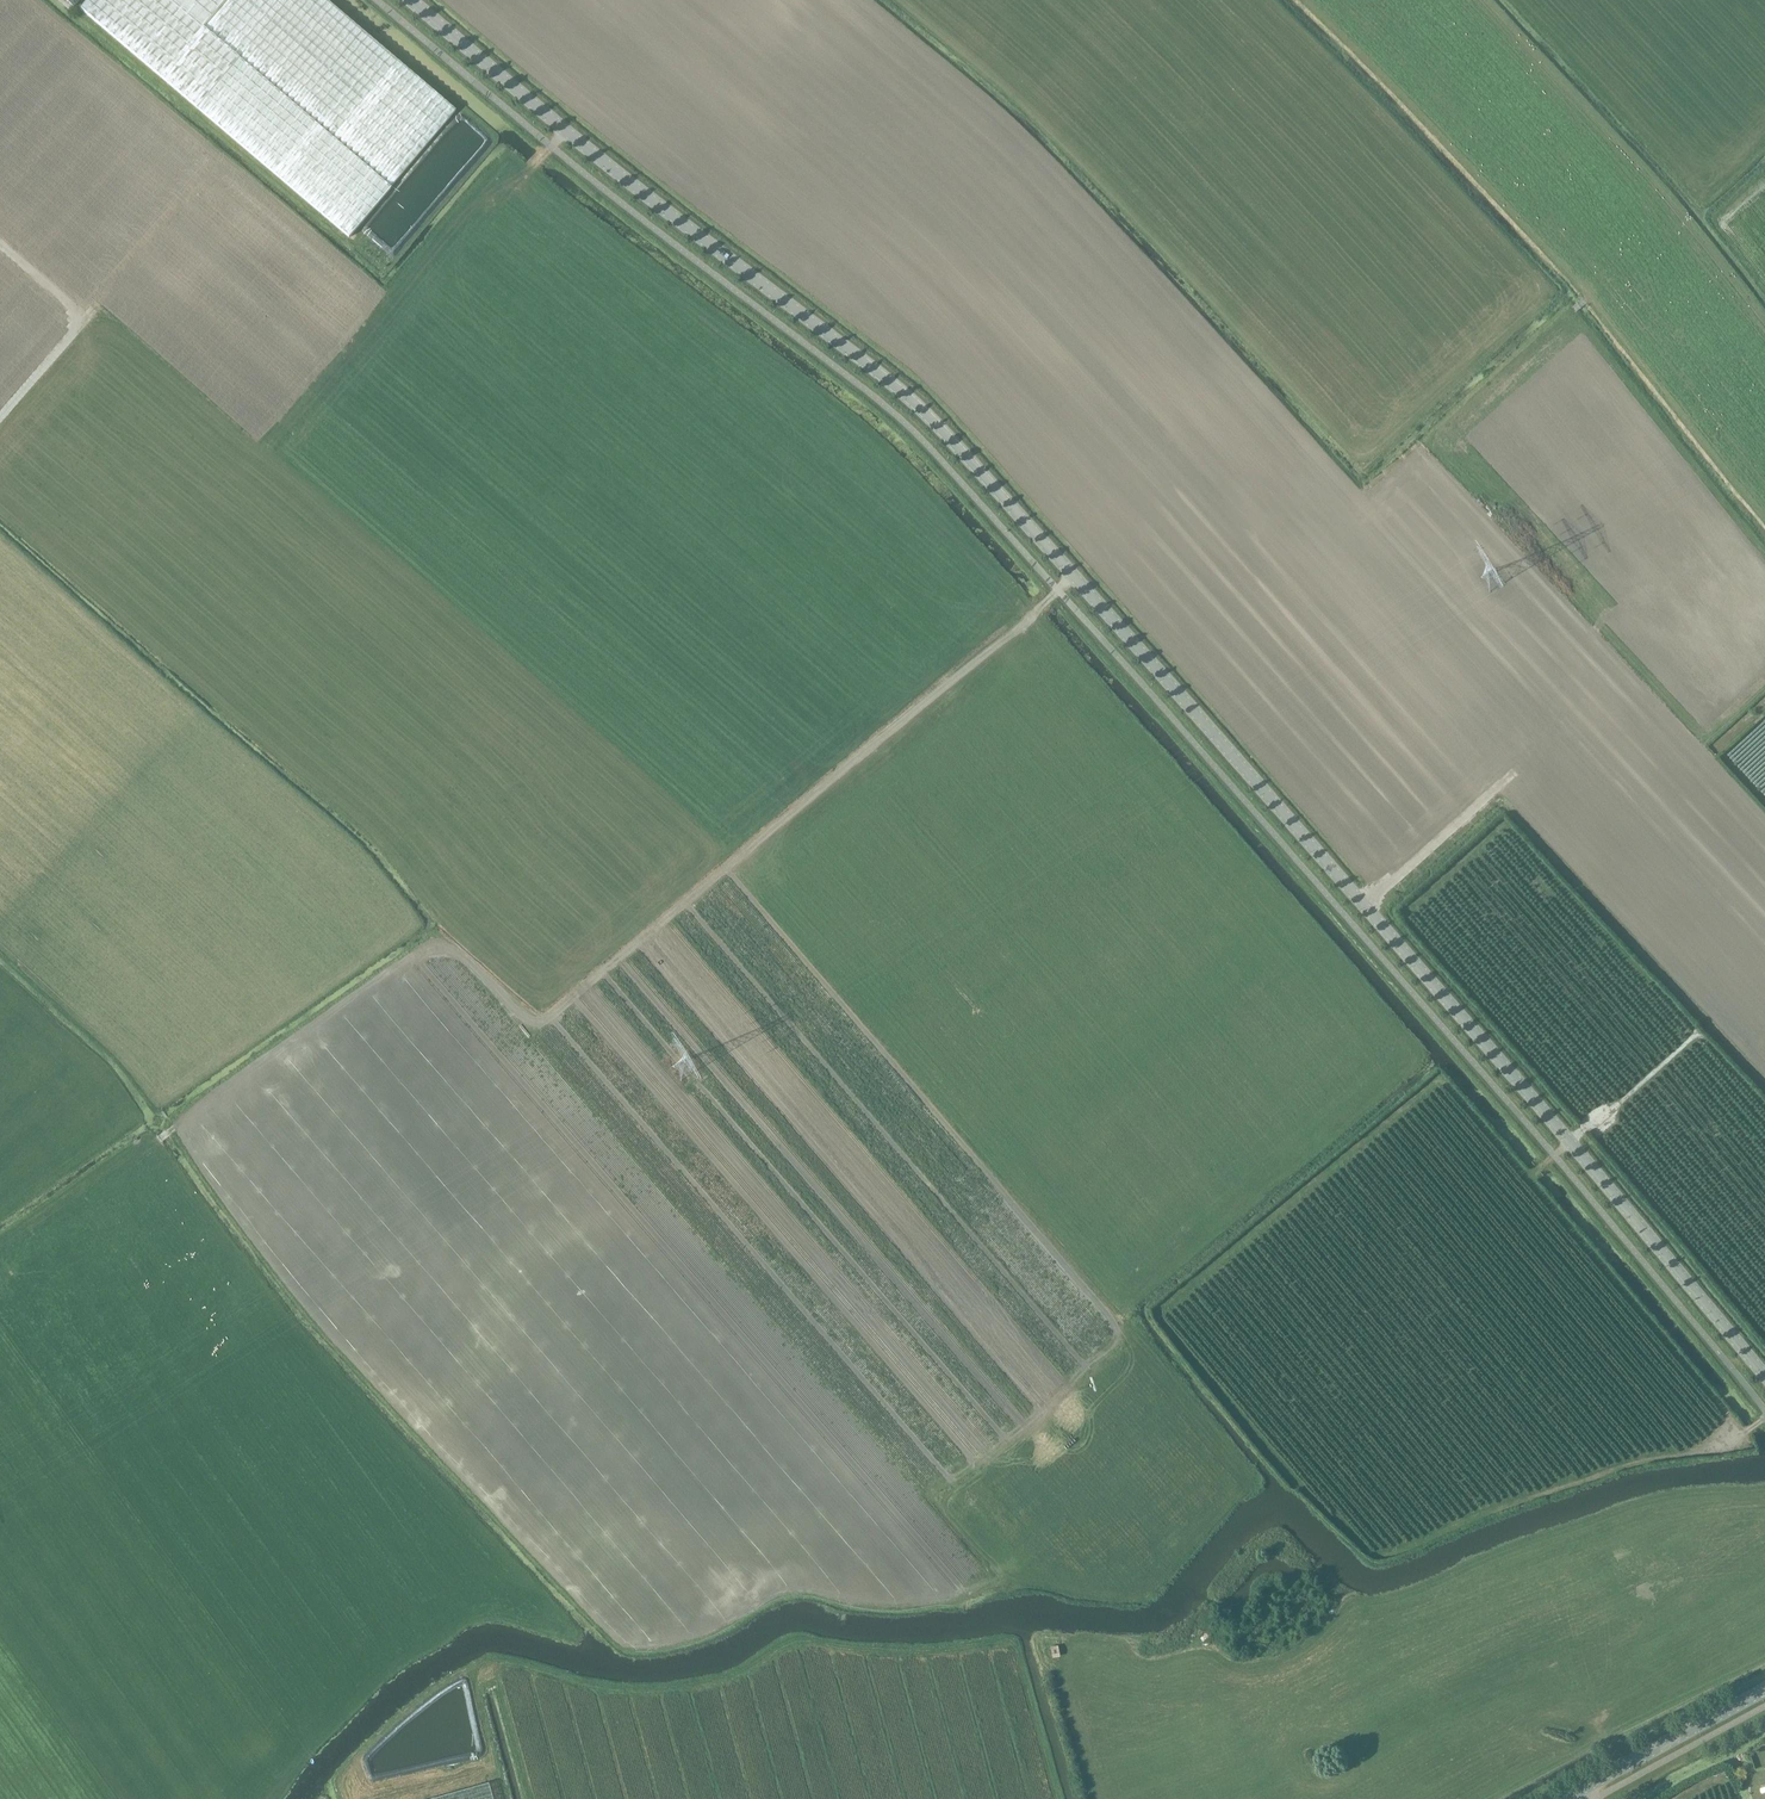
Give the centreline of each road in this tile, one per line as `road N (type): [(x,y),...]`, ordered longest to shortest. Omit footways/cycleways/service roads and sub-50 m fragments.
road 1 (tertiary): [(1764,1377),(1493,1055),(912,401),(409,0)]
road 2 (tertiary): [(1565,1798),(1764,1690)]
road 3 (track): [(1567,1487),(1641,1462),(1716,1452),(1764,1418)]

